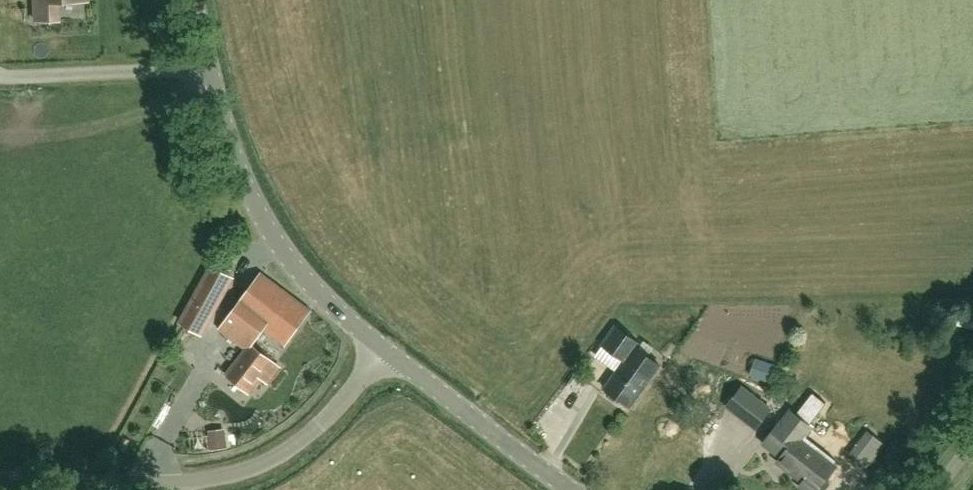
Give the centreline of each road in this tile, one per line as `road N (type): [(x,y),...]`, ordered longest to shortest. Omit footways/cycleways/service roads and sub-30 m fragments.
road 1 (unclassified): [(0,472),(233,475),(320,429),(386,352)]
road 2 (tertiary): [(386,352),(269,234),(228,146),(193,0)]
road 3 (tertiary): [(570,489),(386,352)]

